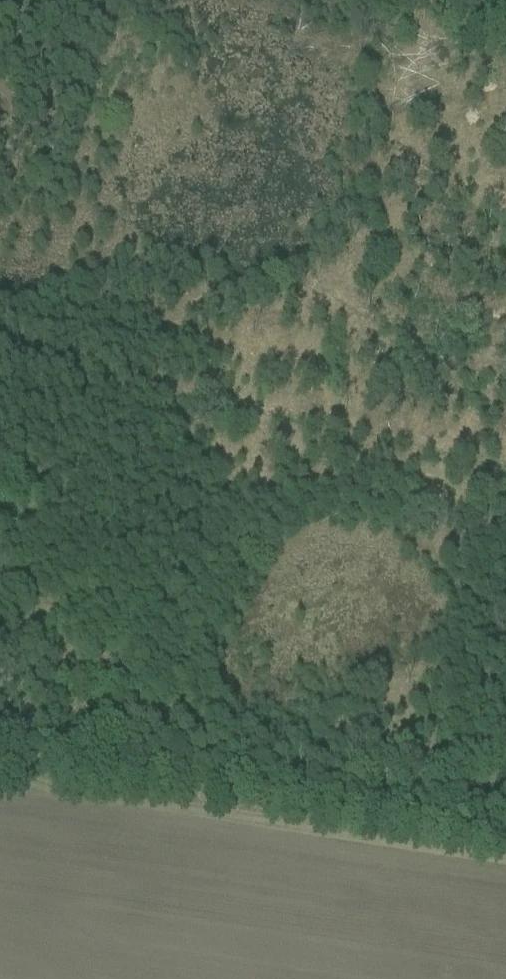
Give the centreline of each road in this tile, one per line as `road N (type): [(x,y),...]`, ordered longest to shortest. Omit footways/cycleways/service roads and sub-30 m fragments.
road 1 (track): [(505,860),(0,779)]

